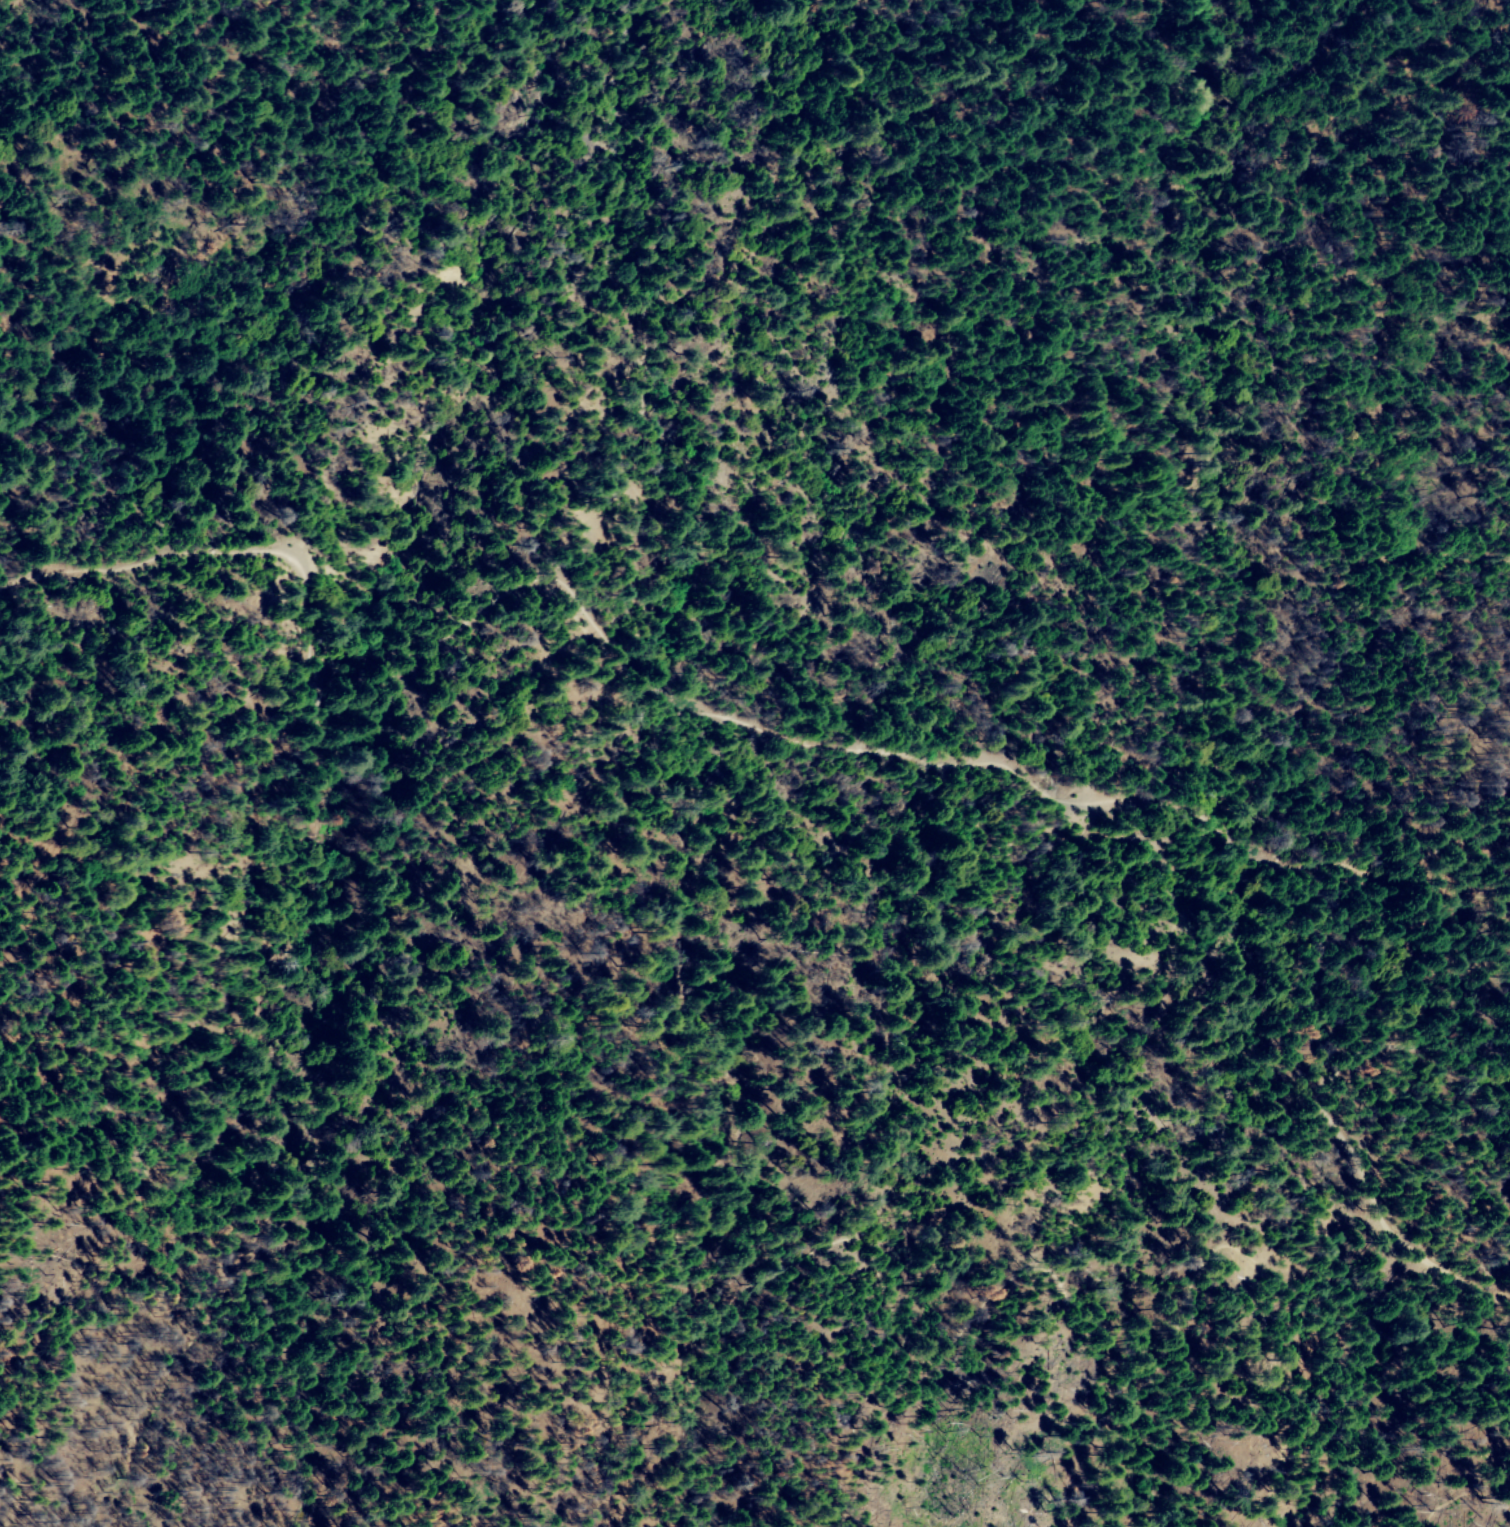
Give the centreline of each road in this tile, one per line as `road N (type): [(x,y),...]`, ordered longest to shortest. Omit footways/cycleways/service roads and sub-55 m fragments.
road 1 (track): [(1496,986),(1376,1072),(1353,1112),(1348,1156),(1362,1203),(1384,1231),(1509,1296)]

